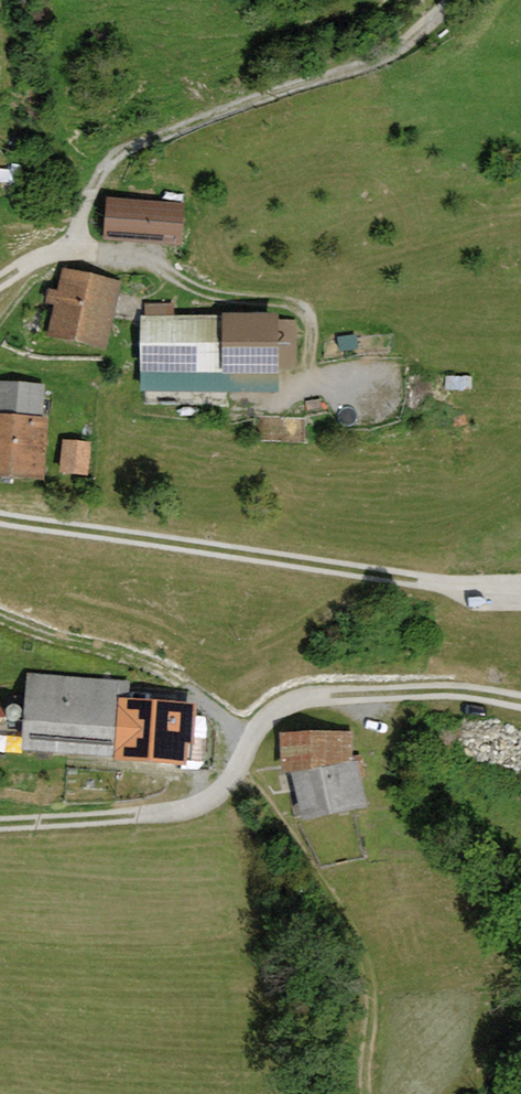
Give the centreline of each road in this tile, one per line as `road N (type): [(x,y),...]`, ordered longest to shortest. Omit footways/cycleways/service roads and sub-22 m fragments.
road 1 (track): [(0,821),(147,811),(205,798),(232,779),(243,747),(276,706),(318,693),(435,688),(520,701)]
road 2 (track): [(520,583),(449,584),(0,517)]
road 3 (track): [(68,239),(107,167),(134,146),(383,57),(461,0)]
road 4 (track): [(232,779),(335,894),(363,958),(373,1008),(366,1093)]
road 5 (track): [(309,375),(309,317),(290,303),(224,296),(160,266),(68,239)]

